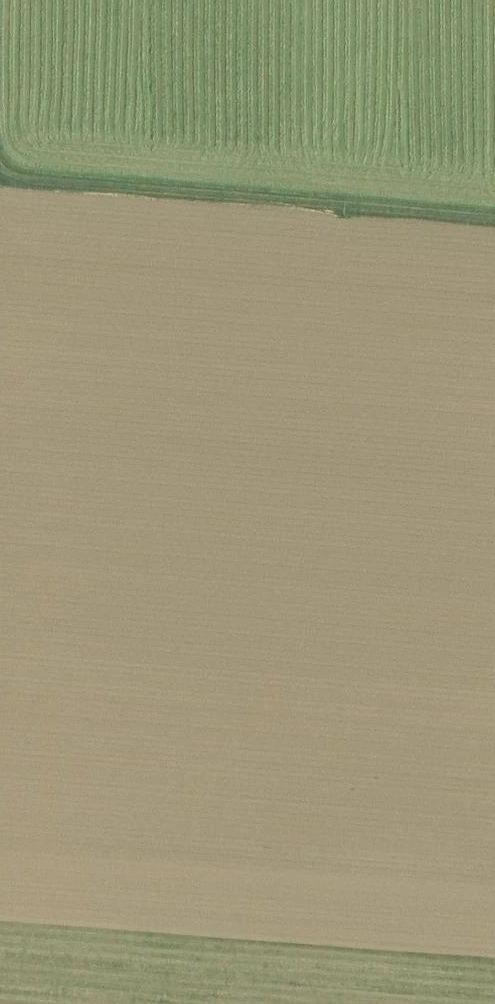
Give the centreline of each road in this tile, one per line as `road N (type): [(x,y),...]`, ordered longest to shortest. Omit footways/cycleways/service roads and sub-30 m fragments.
road 1 (track): [(494,220),(43,180),(19,175),(0,159)]

